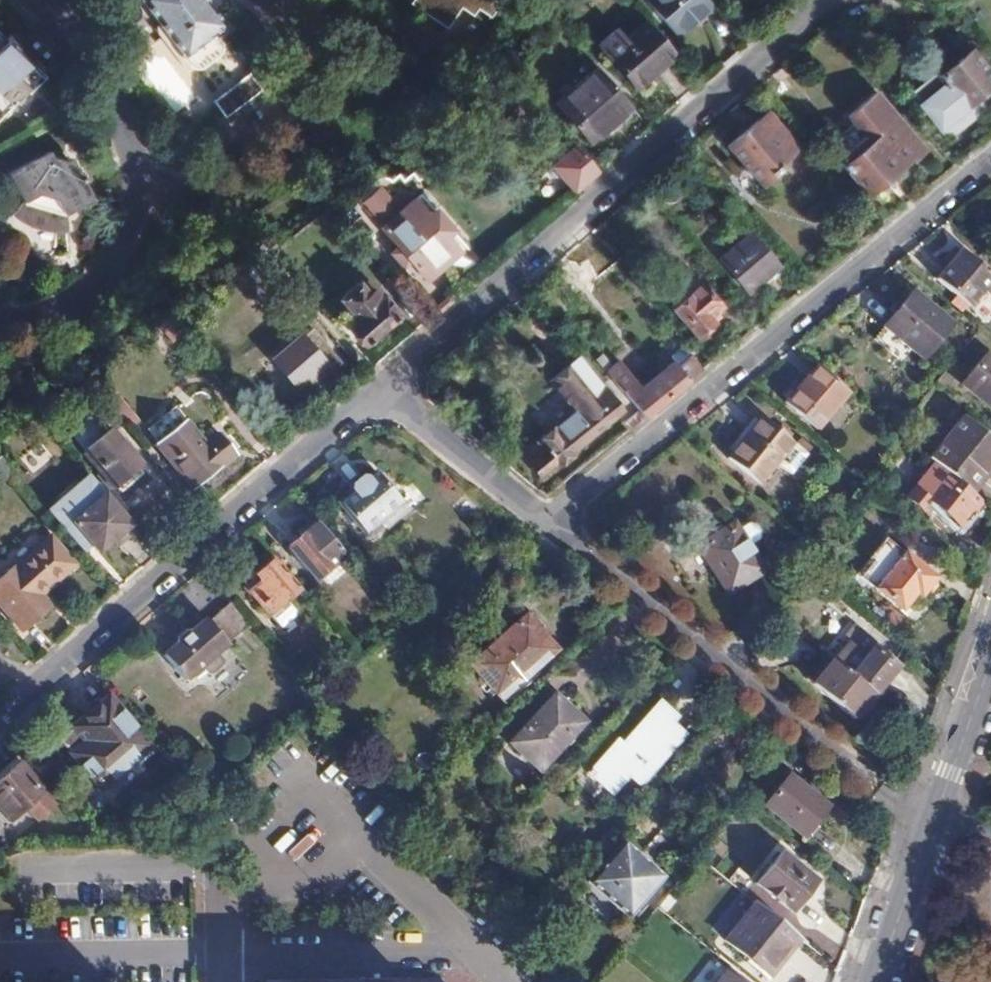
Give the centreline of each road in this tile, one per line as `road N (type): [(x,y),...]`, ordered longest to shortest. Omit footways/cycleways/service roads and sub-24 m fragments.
road 1 (residential): [(378,395),(830,0)]
road 2 (residential): [(541,531),(990,157)]
road 3 (residential): [(0,720),(378,395)]
road 4 (residential): [(541,531),(889,796),(930,836)]
road 5 (residential): [(0,331),(42,326),(83,303),(116,261),(139,207),(135,163),(40,0)]
road 6 (residential): [(473,947),(360,839),(321,873),(260,886),(221,917),(221,957)]
road 7 (residential): [(473,947),(460,953),(221,957)]
road 8 (residential): [(378,395),(541,531)]
road 9 (secondary): [(930,836),(990,664)]
road 10 (secondary): [(878,981),(930,836)]

